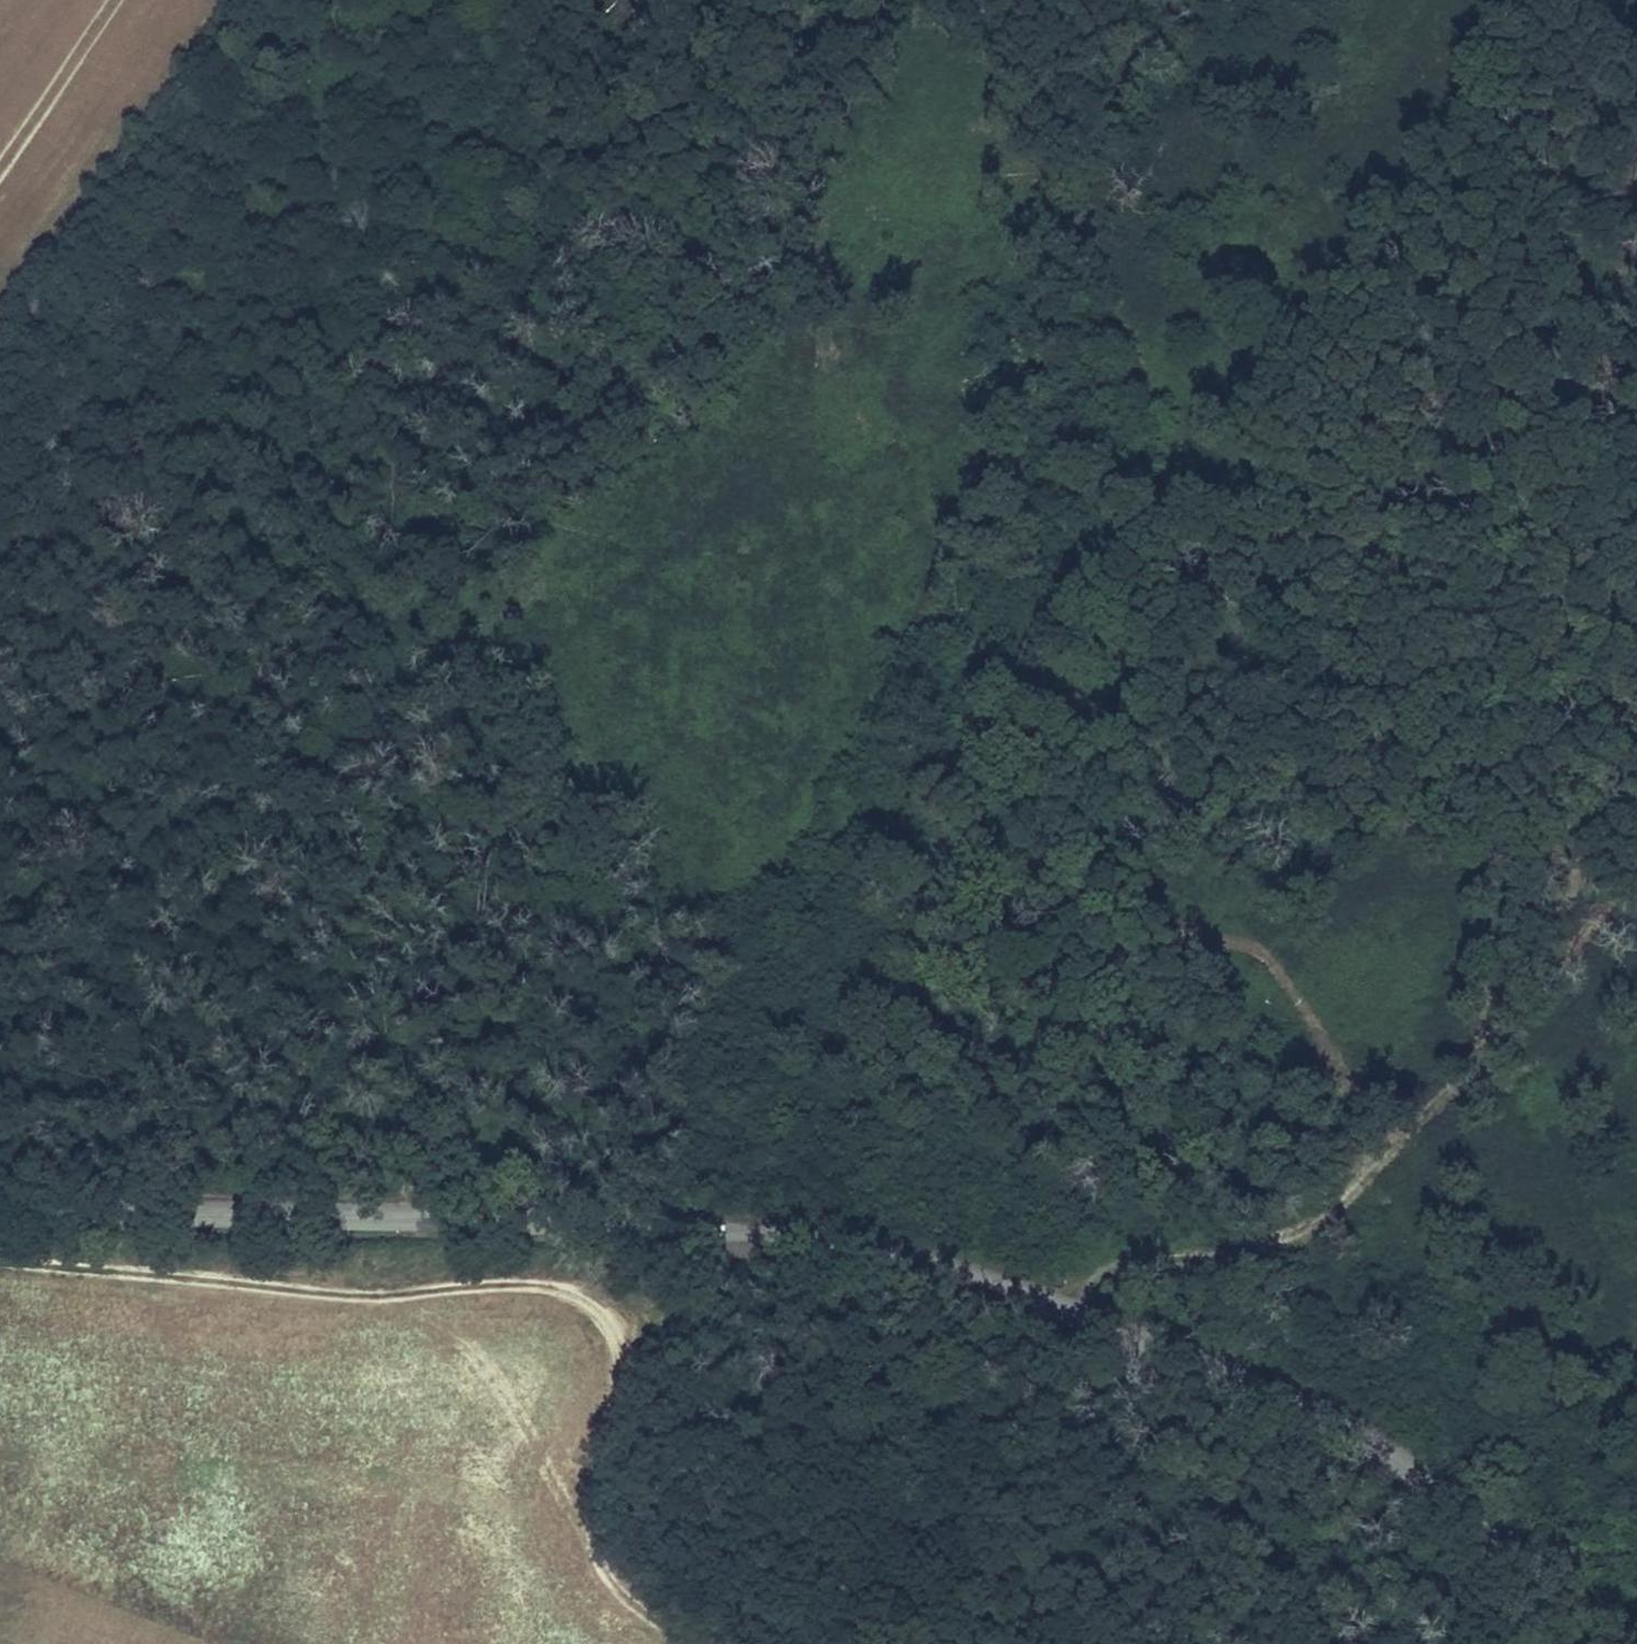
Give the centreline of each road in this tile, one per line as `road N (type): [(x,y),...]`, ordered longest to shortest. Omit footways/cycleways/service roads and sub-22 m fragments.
road 1 (tertiary): [(0,1205),(725,1234),(952,1272),(1082,1310),(1231,1372),(1400,1462),(1636,1638)]
road 2 (track): [(1082,1310),(1098,1277),(1124,1257),(1241,1260),(1314,1236),(1495,1041)]

